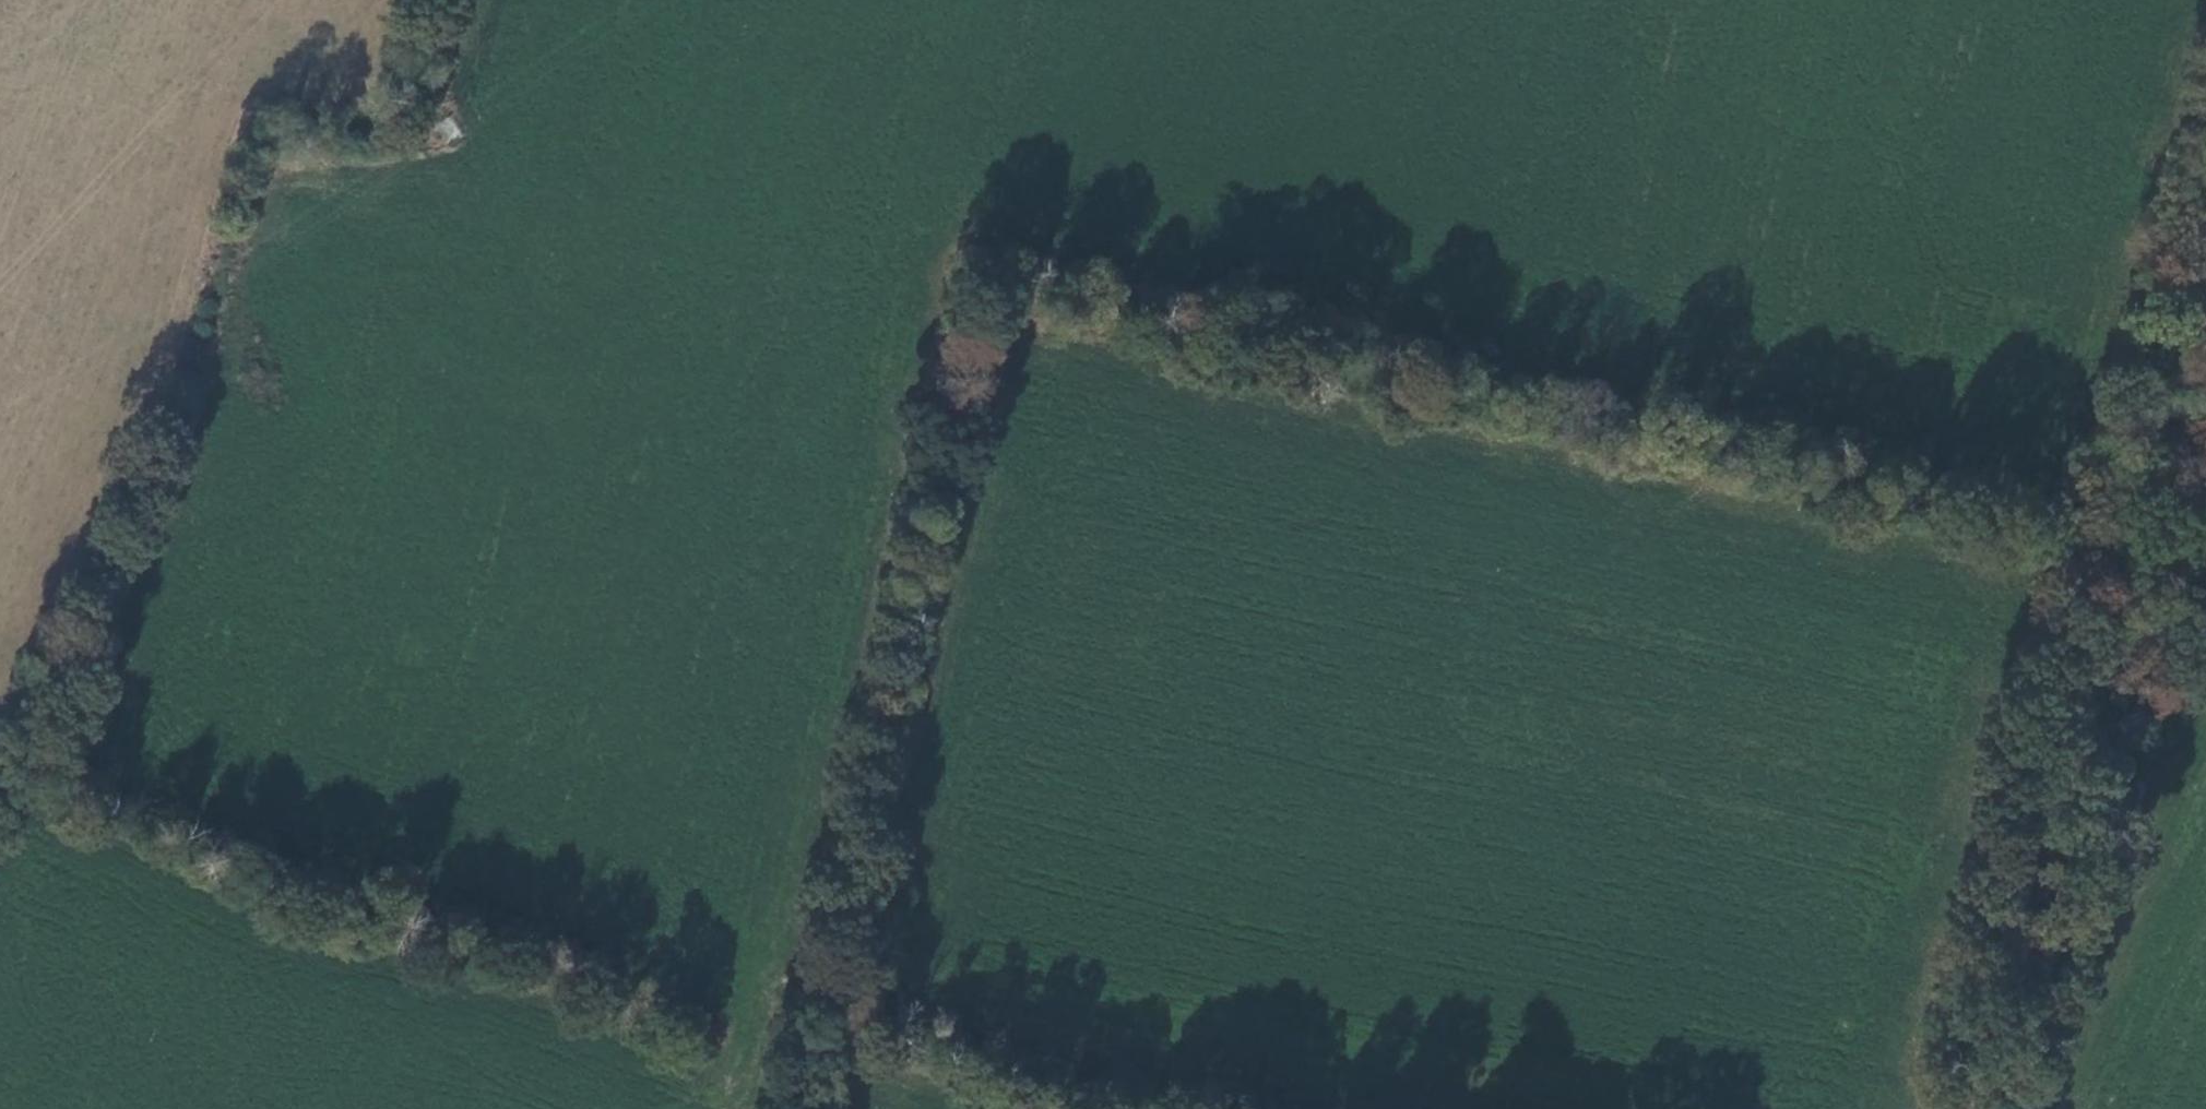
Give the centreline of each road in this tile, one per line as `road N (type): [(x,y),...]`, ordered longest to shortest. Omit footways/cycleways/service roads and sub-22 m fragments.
road 1 (track): [(1978,1108),(2205,230)]
road 2 (track): [(1307,1108),(935,1028),(799,984)]

